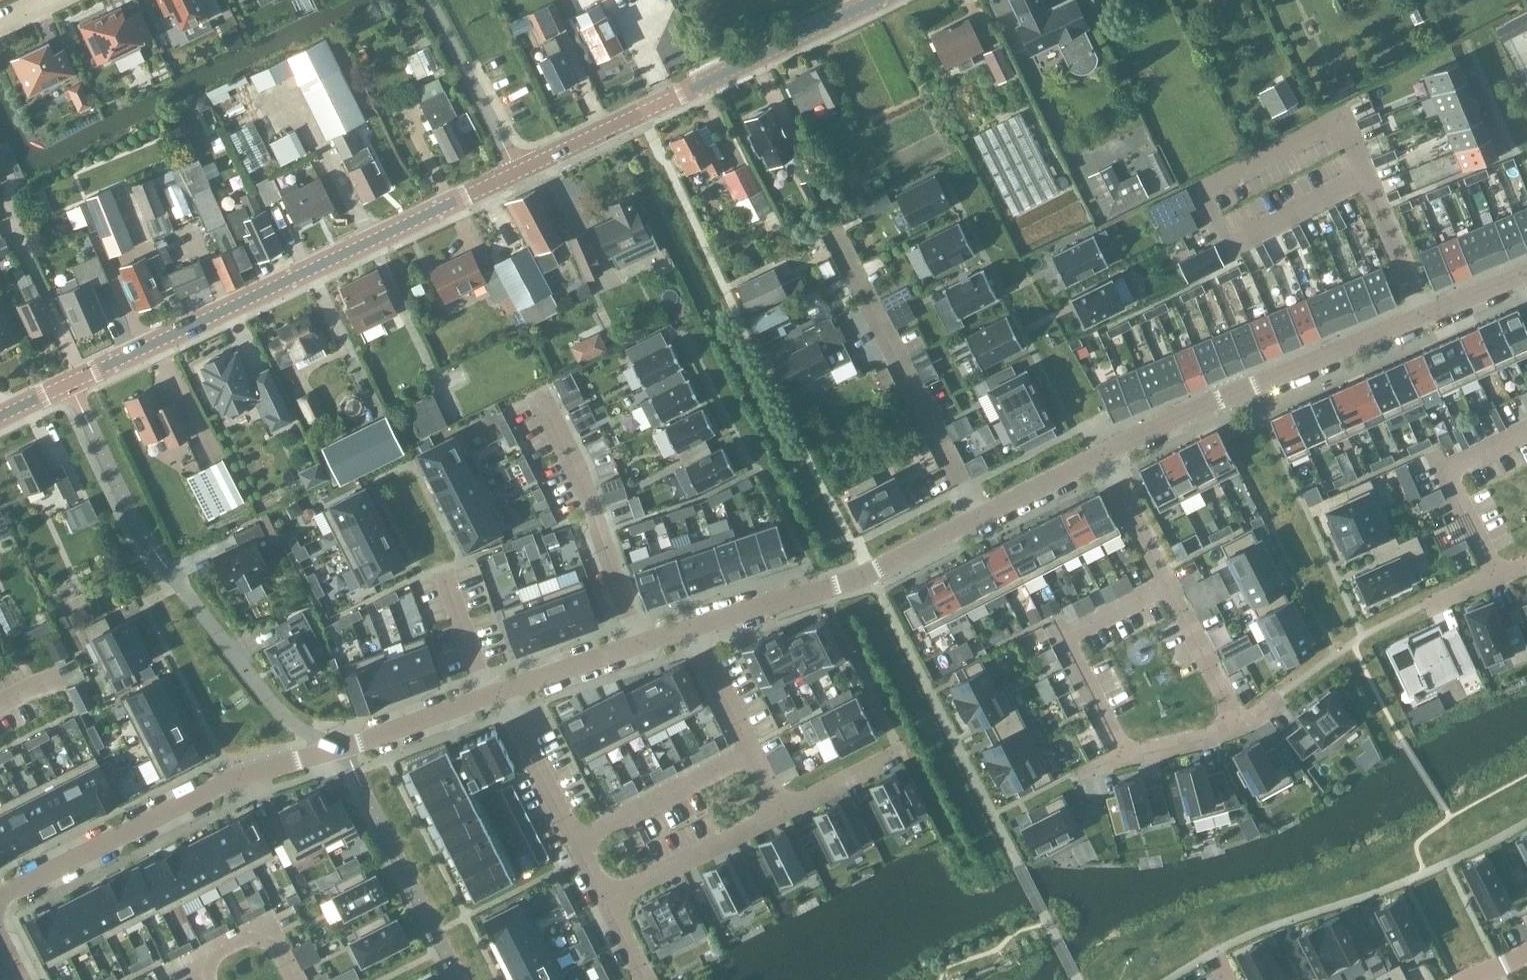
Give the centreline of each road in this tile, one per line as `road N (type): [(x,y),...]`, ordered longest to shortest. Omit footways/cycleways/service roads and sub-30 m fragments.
road 1 (tertiary): [(0,417),(519,175)]
road 2 (residential): [(501,691),(232,779),(0,897)]
road 3 (tertiary): [(519,175),(885,0)]
road 4 (residential): [(1426,316),(1102,456)]
road 5 (residential): [(980,516),(838,232)]
road 6 (residential): [(980,516),(869,571),(693,627)]
road 7 (residential): [(1367,175),(1343,129),(1326,124),(1209,186),(1203,202),(1224,242),(1237,244)]
road 8 (residential): [(540,393),(580,471),(638,645)]
road 9 (residential): [(578,840),(753,752)]
road 10 (residential): [(609,899),(782,811)]
road 11 (residential): [(578,840),(501,691)]
road 12 (residential): [(1240,725),(1166,585)]
road 13 (residential): [(1426,316),(1367,175)]
road 14 (residential): [(1237,244),(1367,175)]
road 15 (residential): [(638,645),(501,691)]
road 16 (residential): [(1166,585),(1102,456)]
road 17 (residential): [(753,752),(693,627)]
road 18 (residential): [(1062,635),(1122,760)]
road 19 (residential): [(1102,456),(980,516)]
road 20 (residential): [(782,811),(897,752)]
road 21 (residential): [(462,63),(519,175)]
road 22 (residential): [(1122,760),(1240,725)]

